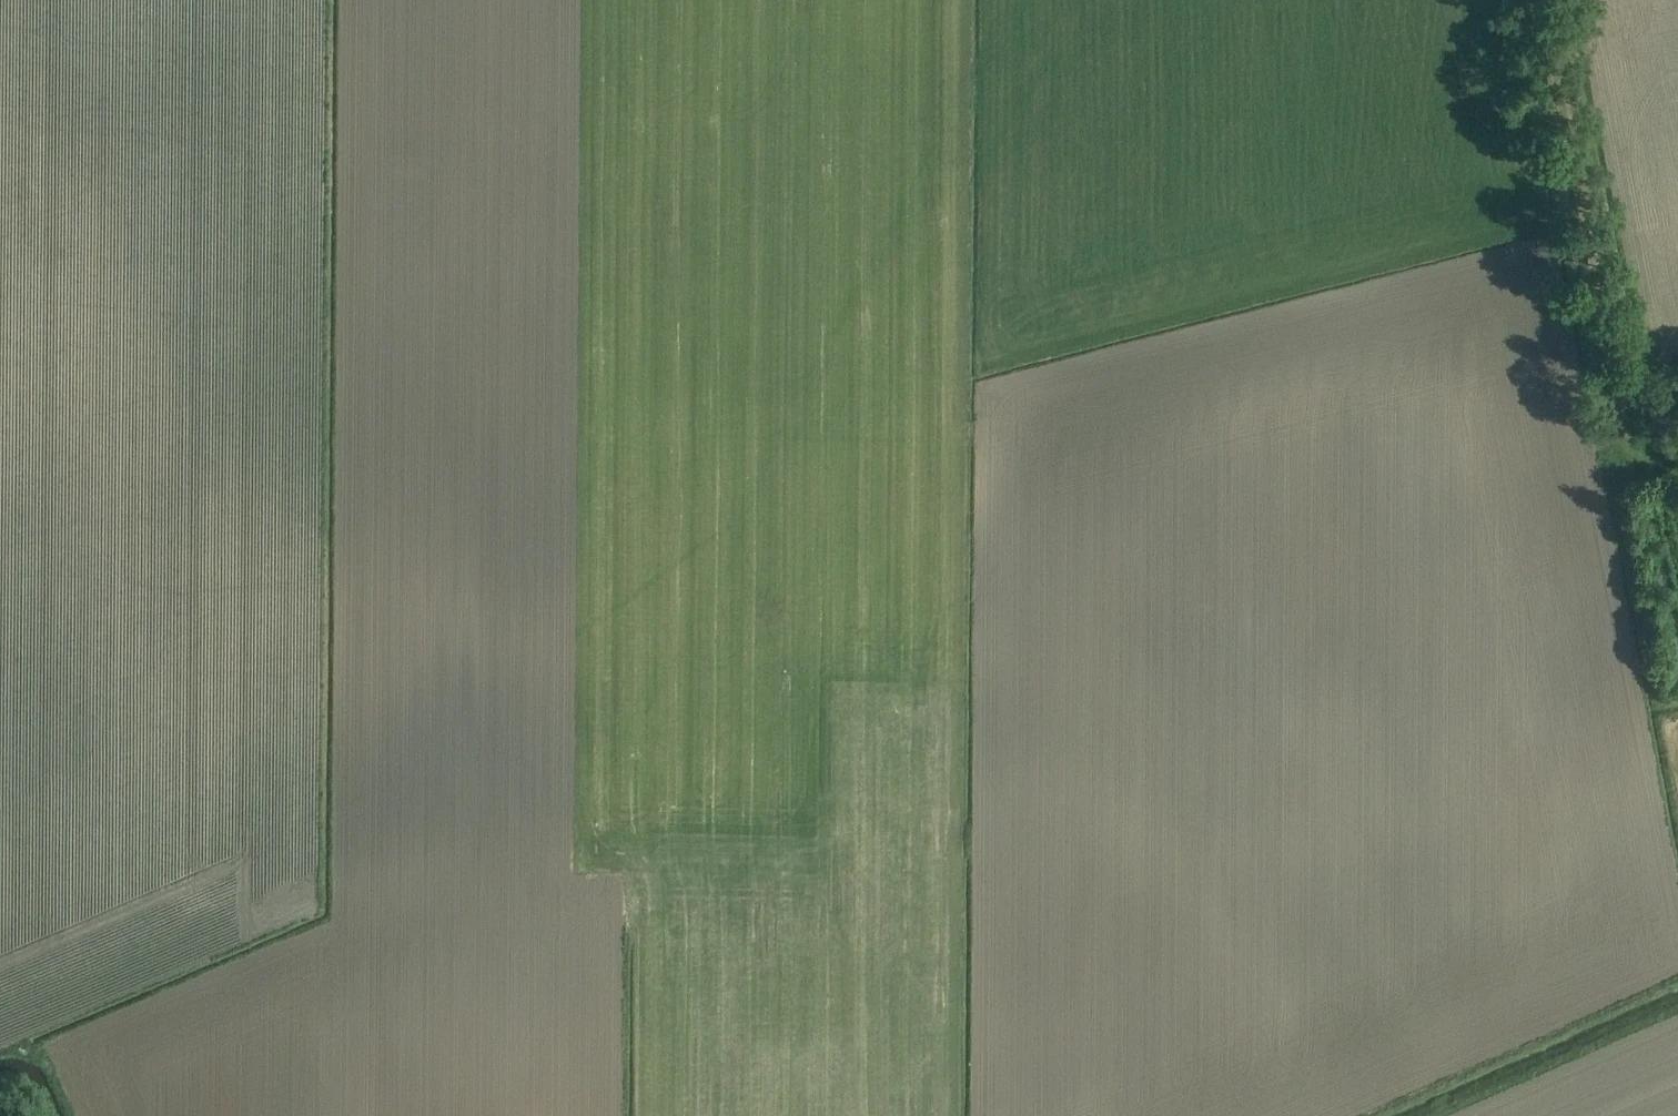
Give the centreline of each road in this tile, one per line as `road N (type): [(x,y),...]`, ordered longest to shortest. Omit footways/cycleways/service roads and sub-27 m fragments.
road 1 (track): [(1535,0),(1612,405)]

